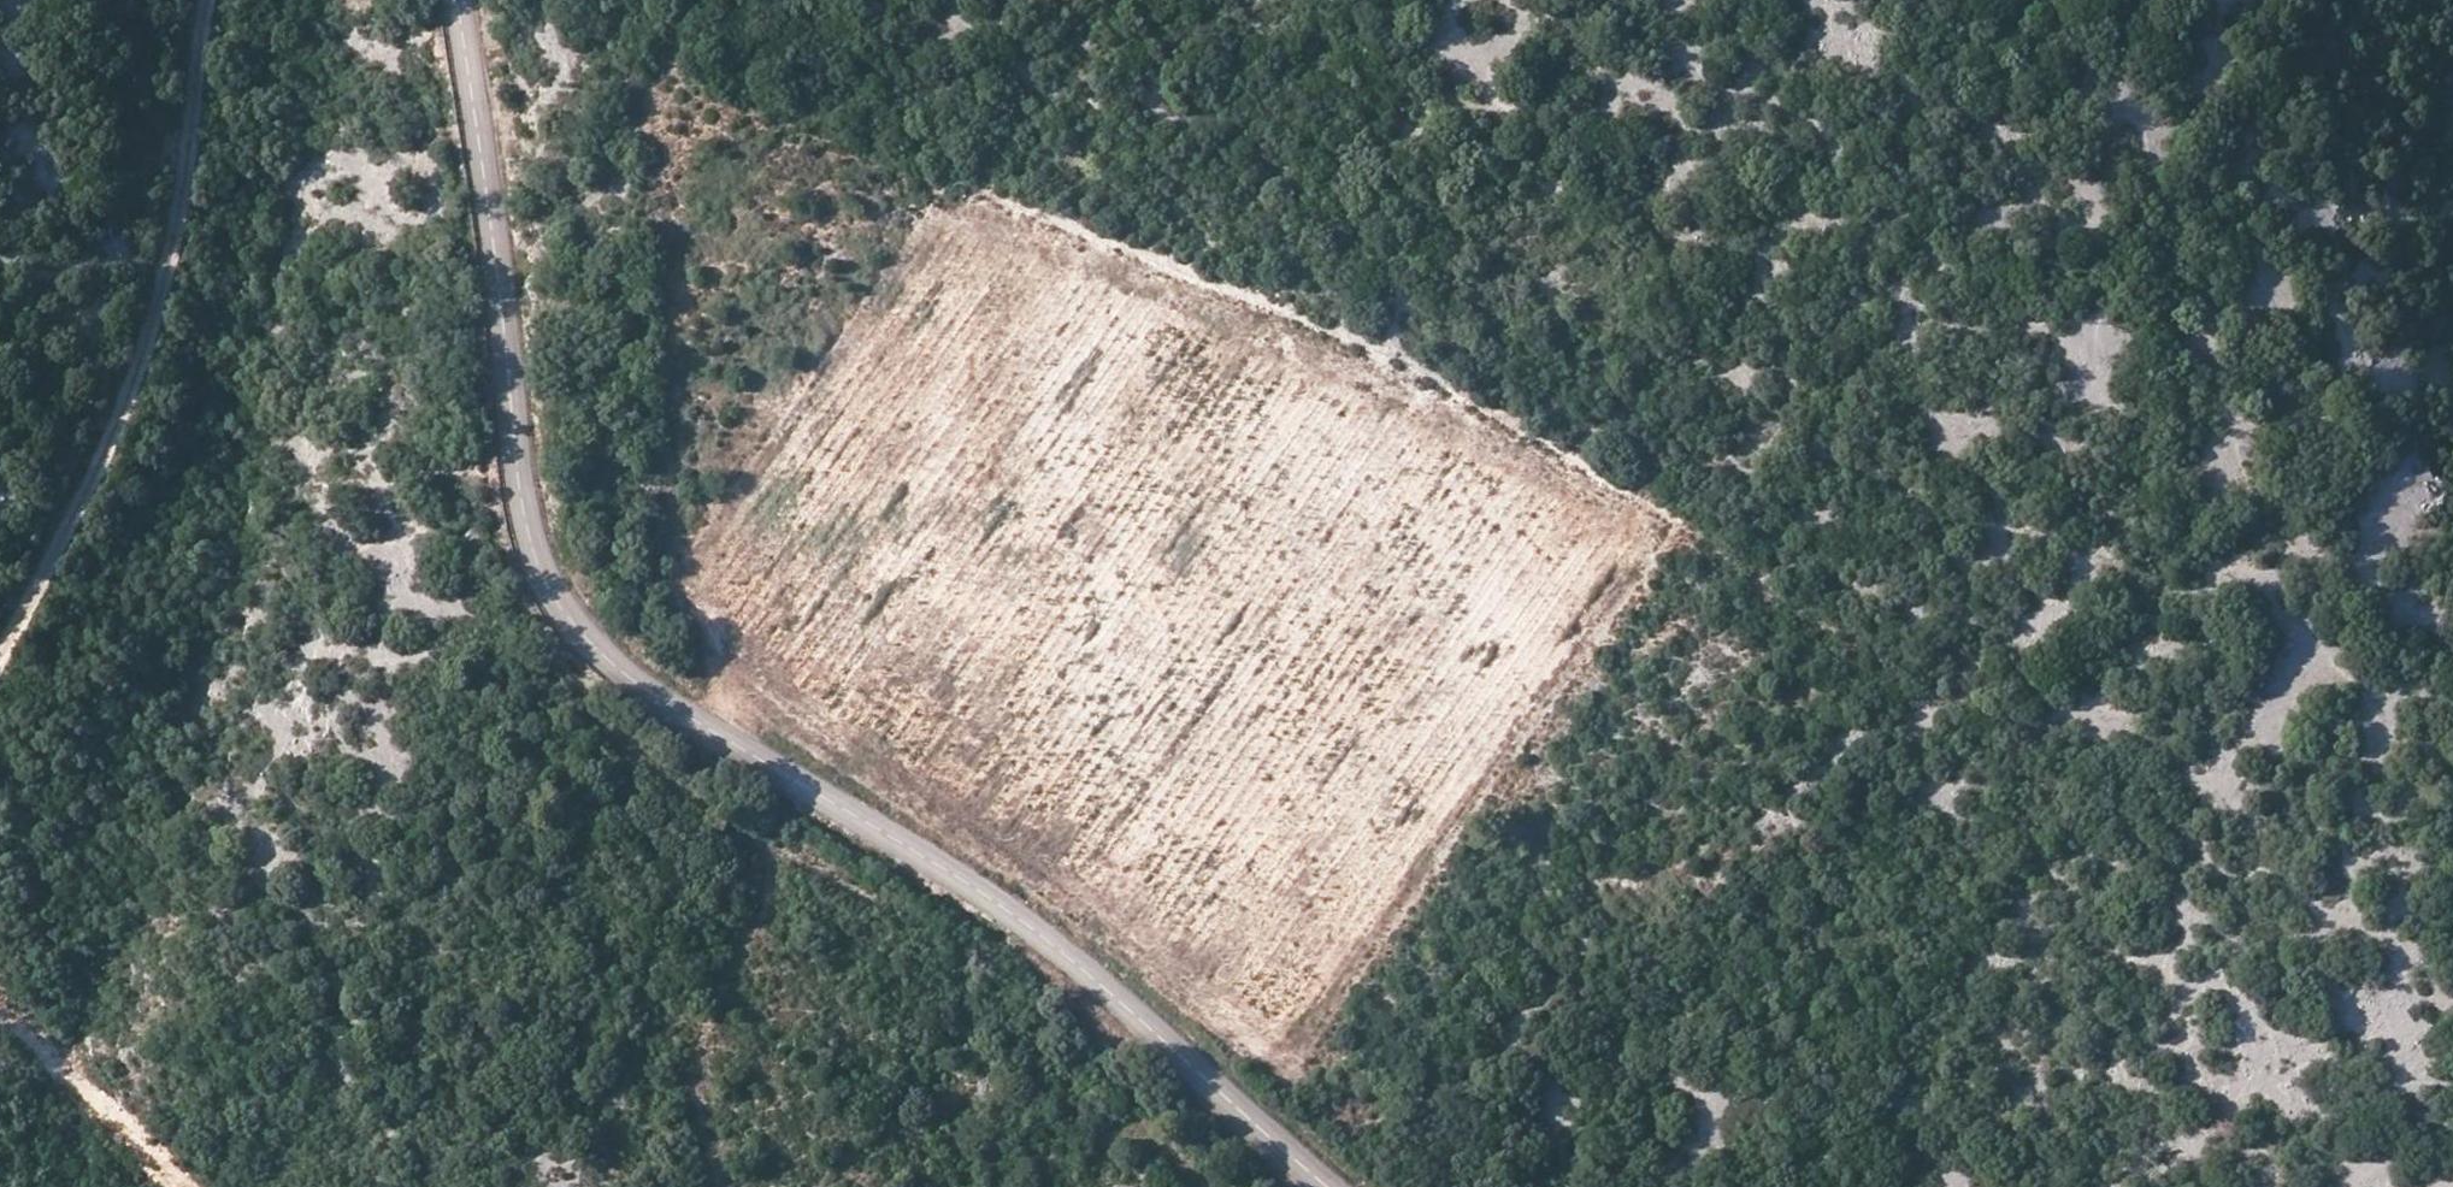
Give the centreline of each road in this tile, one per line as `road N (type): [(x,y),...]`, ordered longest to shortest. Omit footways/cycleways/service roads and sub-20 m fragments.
road 1 (tertiary): [(1341,1186),(928,864),(703,726),(587,634),(527,533),(458,0)]
road 2 (track): [(207,0),(192,177),(135,394),(0,666)]
road 3 (track): [(1200,1186),(1063,967)]

